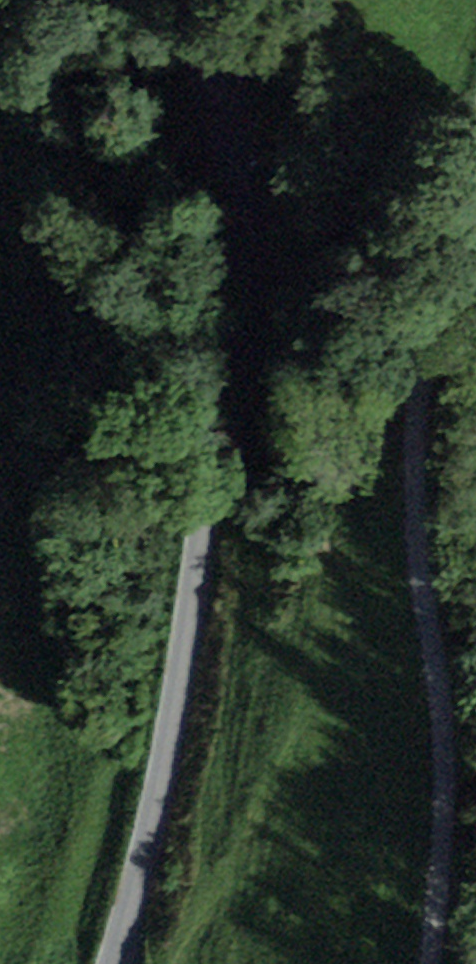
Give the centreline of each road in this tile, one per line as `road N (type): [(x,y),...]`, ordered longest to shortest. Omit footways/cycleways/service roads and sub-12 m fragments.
road 1 (residential): [(125,963),(177,696),(239,257),(223,0)]
road 2 (track): [(475,139),(427,398),(447,888),(440,963)]

